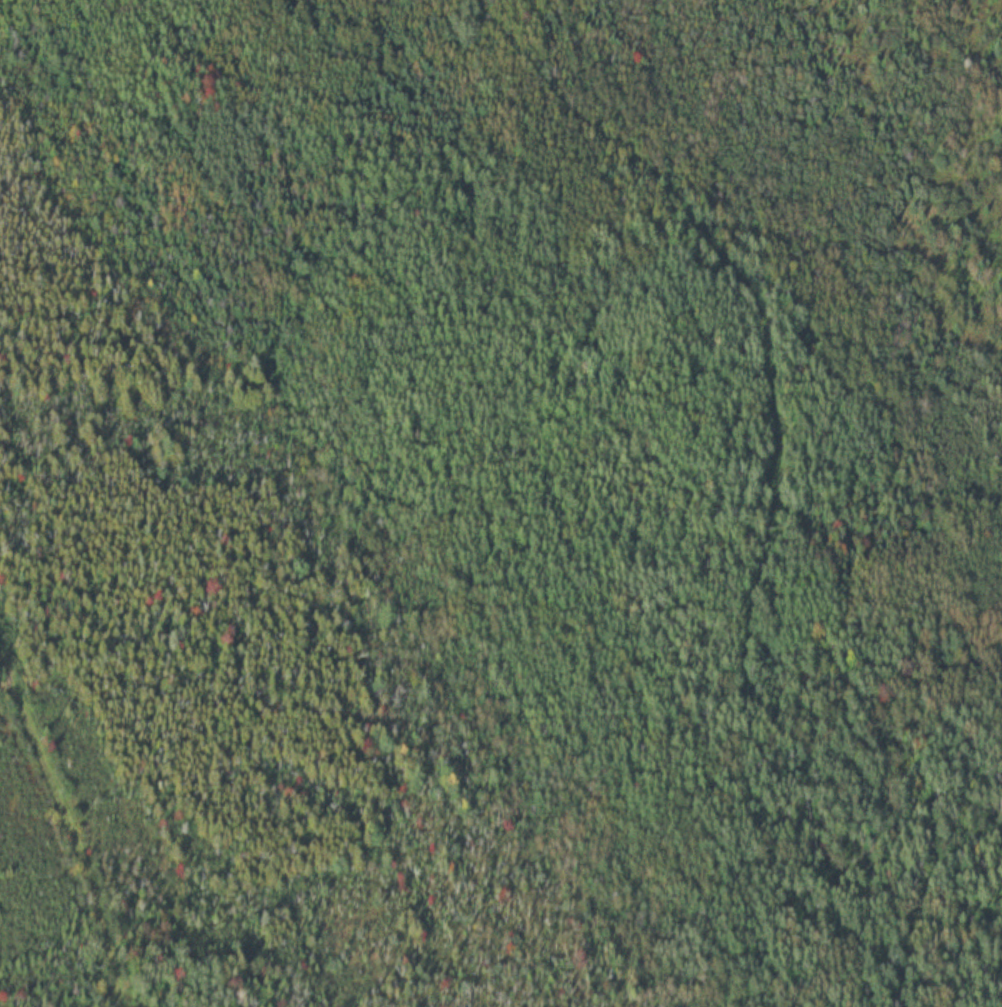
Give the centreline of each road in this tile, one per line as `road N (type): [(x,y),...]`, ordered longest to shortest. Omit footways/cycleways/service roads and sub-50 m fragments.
road 1 (track): [(123,1006),(89,866),(0,652)]

